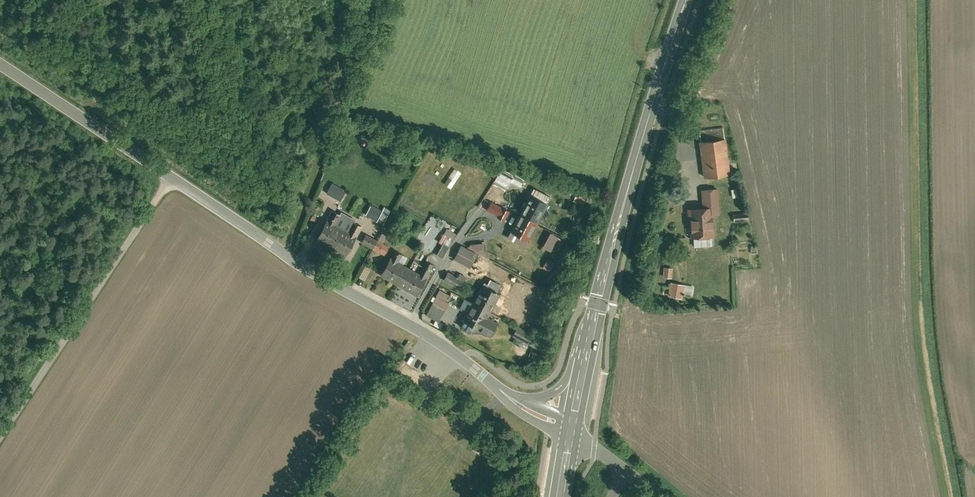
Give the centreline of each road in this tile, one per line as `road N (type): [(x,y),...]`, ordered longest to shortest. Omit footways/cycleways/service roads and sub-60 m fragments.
road 1 (unclassified): [(508,395),(413,323),(288,253),(0,62)]
road 2 (secondary): [(688,0),(589,342)]

